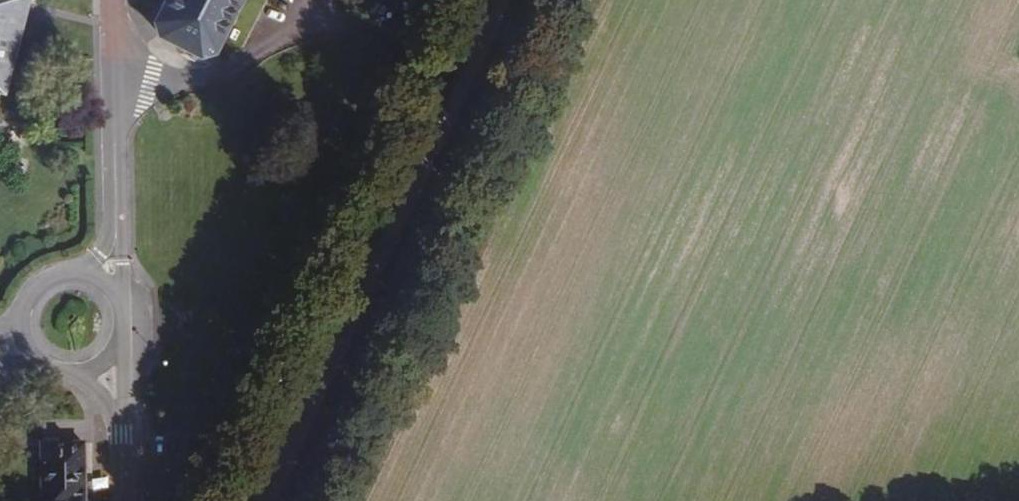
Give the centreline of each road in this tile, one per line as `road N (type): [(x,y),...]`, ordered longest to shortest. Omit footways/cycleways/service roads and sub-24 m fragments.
road 1 (track): [(490,0),(262,500)]

